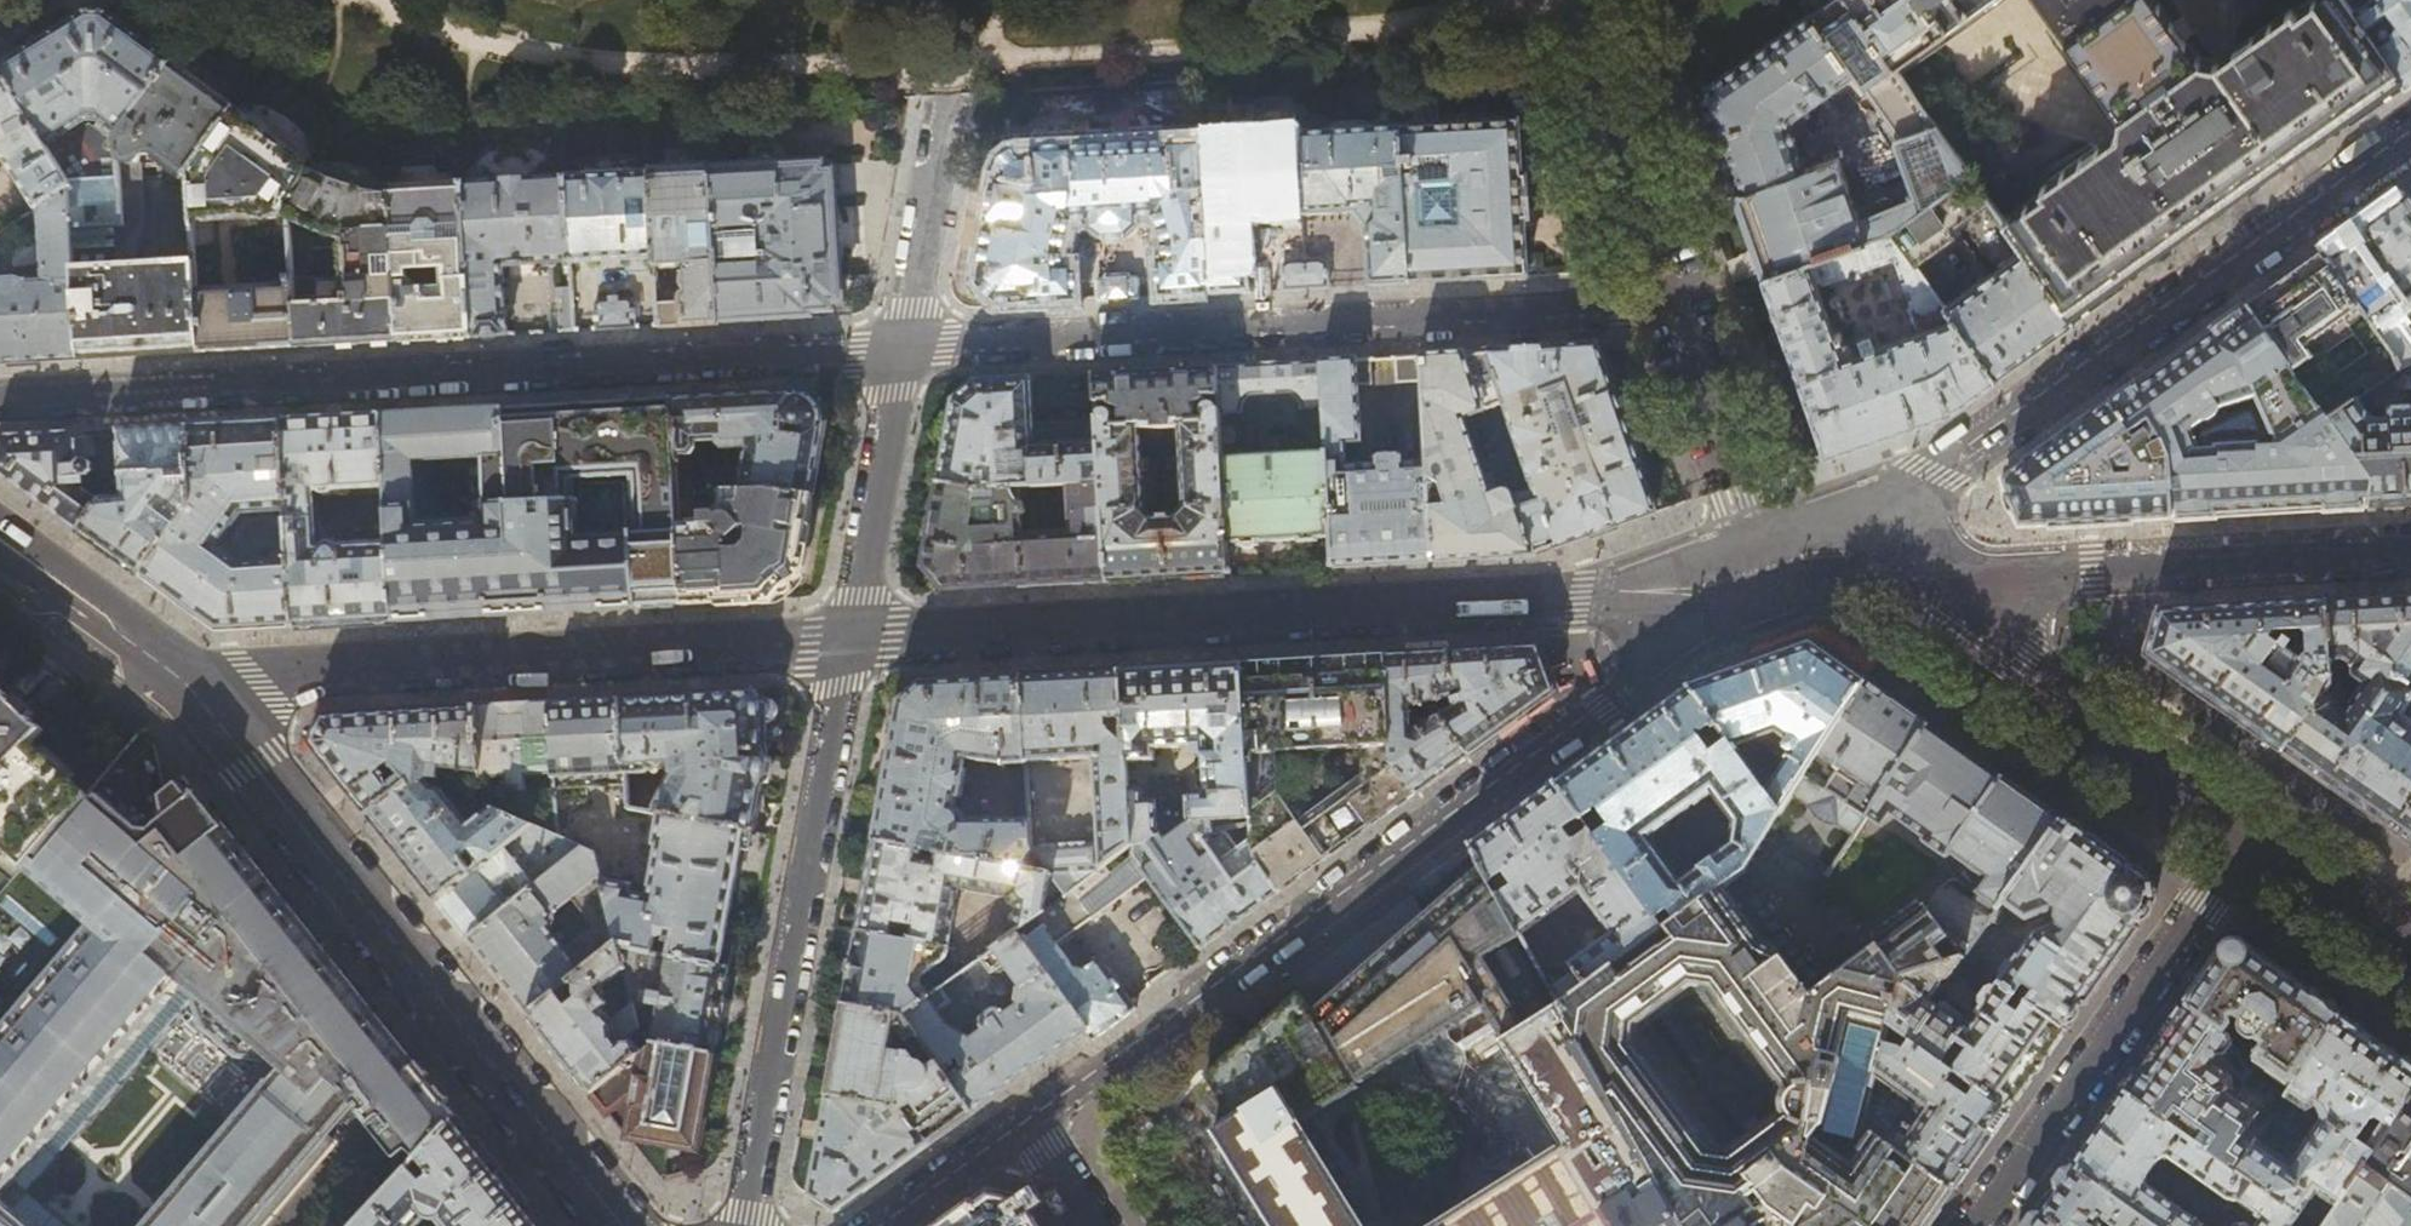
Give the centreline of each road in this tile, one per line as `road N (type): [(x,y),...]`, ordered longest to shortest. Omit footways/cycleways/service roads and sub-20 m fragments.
road 1 (residential): [(0,401),(902,347)]
road 2 (residential): [(1749,591),(1027,1122)]
road 3 (residential): [(1678,303),(902,347)]
road 4 (tertiary): [(849,638),(1580,601)]
road 5 (tertiary): [(187,684),(626,1225)]
road 6 (residential): [(2410,135),(1854,532)]
road 7 (tertiary): [(187,684),(849,638)]
road 8 (residential): [(746,1225),(849,638)]
road 9 (residential): [(1926,582),(2410,555)]
road 10 (residential): [(2254,838),(1980,1225)]
road 11 (residential): [(849,638),(902,347)]
road 12 (residential): [(902,347),(948,94)]
road 13 (tertiary): [(1856,586),(2023,700),(2068,706)]
road 14 (tertiary): [(0,545),(187,684)]
road 15 (tertiary): [(2254,838),(2068,706)]
road 16 (tertiary): [(2410,950),(2254,838)]
road 17 (tertiary): [(2068,706),(2046,667),(1926,582)]
road 18 (tertiary): [(1762,542),(1580,601)]
road 19 (residential): [(1739,483),(1678,303)]
road 20 (residential): [(1027,1122),(872,1225)]
road 21 (residential): [(1678,303),(1618,129)]
road 22 (tertiary): [(1580,601),(1749,591)]
road 23 (residential): [(1027,1122),(1092,1225)]

